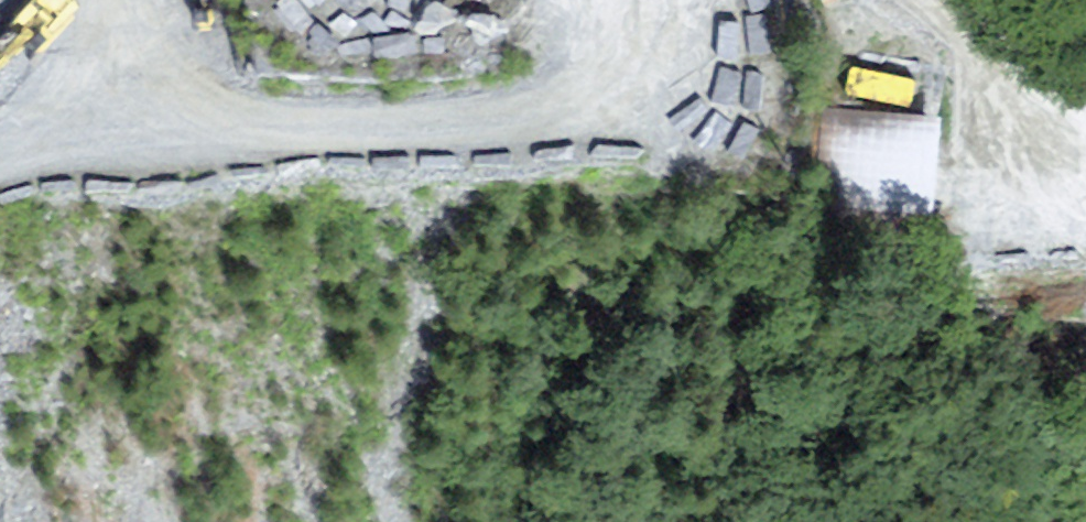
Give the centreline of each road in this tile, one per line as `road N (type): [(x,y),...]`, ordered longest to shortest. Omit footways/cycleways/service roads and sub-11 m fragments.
road 1 (track): [(0,149),(74,123),(526,101),(613,104),(620,0)]
road 2 (track): [(972,0),(986,20),(1017,117),(1085,153)]
road 3 (track): [(74,123),(98,0)]

